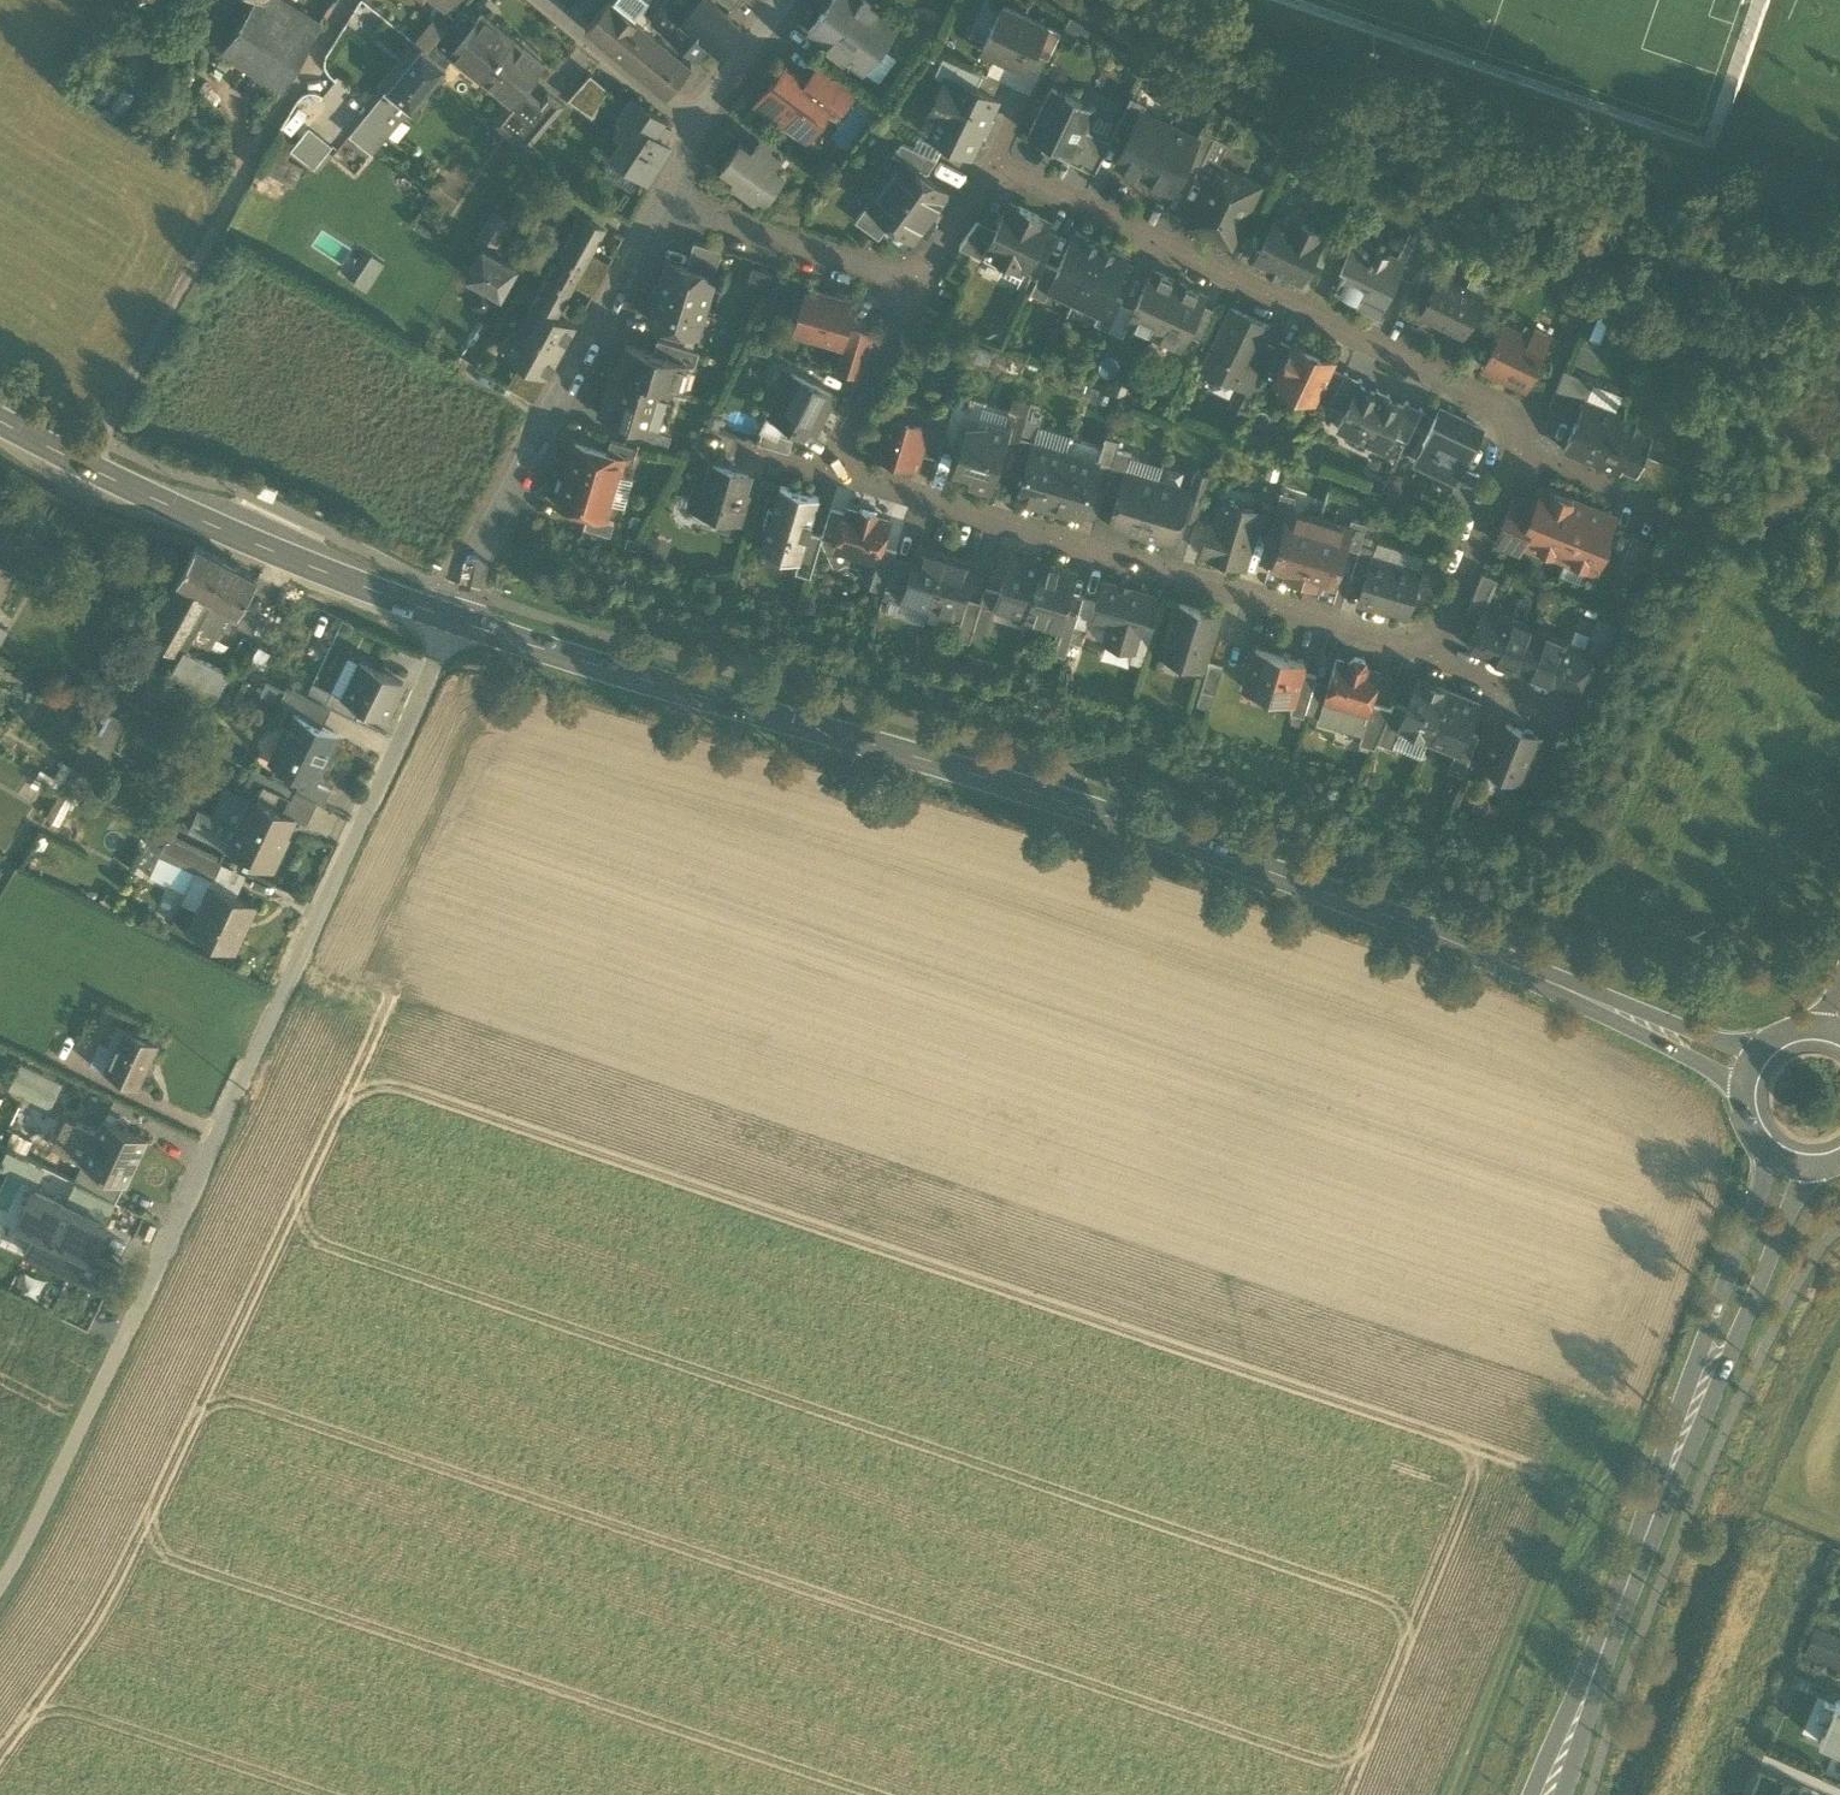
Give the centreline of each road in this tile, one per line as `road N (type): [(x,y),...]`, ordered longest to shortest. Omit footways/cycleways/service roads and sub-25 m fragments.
road 1 (tertiary): [(457,623),(1121,818),(1393,918),(1755,1070)]
road 2 (residential): [(457,623),(119,1341)]
road 3 (residential): [(837,473),(1432,654)]
road 4 (residential): [(1530,422),(994,167)]
road 5 (unclassified): [(83,464),(347,0)]
road 6 (residential): [(457,623),(462,590),(659,214)]
road 7 (tertiary): [(1770,1149),(1638,1550)]
road 8 (tertiary): [(1638,1550),(1807,1165)]
road 9 (tertiary): [(83,464),(238,537),(457,623)]
road 10 (unclassified): [(119,1341),(0,1581)]
road 11 (residential): [(659,214),(912,285)]
road 12 (tertiary): [(1545,1794),(1638,1550)]
road 13 (track): [(1651,1794),(1739,1564)]
road 14 (residential): [(1432,654),(1516,452)]
road 15 (residential): [(701,133),(539,0)]
road 16 (residential): [(912,285),(837,473)]
road 17 (residential): [(701,133),(797,0)]
road 18 (residential): [(1432,654),(1571,710)]
road 19 (residential): [(1652,505),(1516,452)]
road 20 (residential): [(994,167),(912,285)]
road 21 (residential): [(1530,422),(1584,293)]

